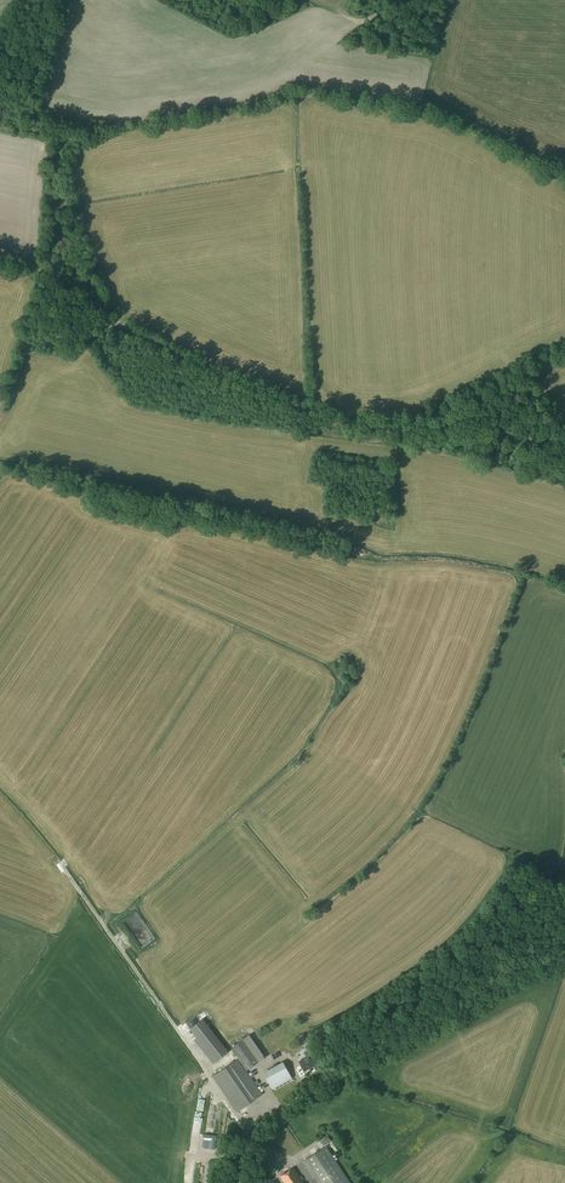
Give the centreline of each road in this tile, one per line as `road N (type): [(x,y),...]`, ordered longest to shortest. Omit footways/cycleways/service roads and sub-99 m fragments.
road 1 (track): [(112,321),(315,417),(564,465)]
road 2 (unclassified): [(239,1182),(245,1142),(274,1112),(527,973),(564,966)]
road 3 (track): [(112,321),(0,440)]
road 4 (track): [(0,262),(47,274),(112,321)]

